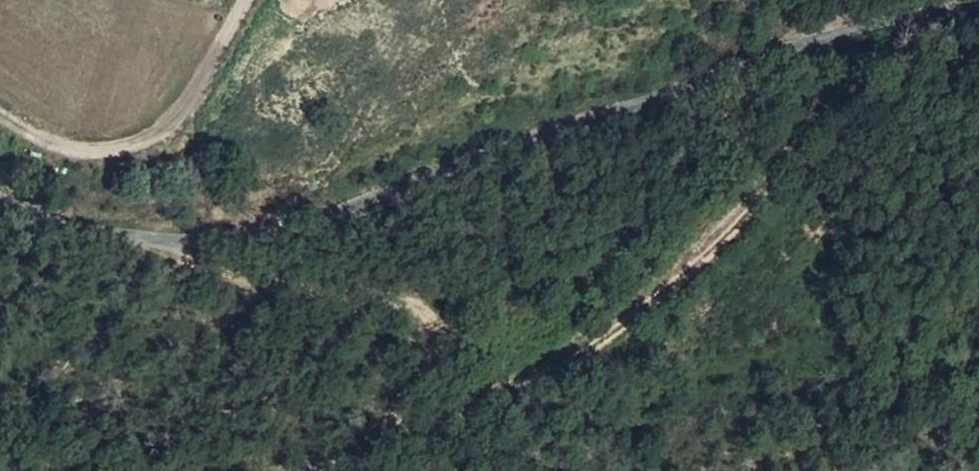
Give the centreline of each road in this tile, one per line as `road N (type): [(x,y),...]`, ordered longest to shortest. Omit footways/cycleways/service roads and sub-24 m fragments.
road 1 (unclassified): [(0,197),(47,223),(129,239),(202,240),(407,182),(739,69),(978,9)]
road 2 (track): [(920,20),(698,246),(519,371),(283,470)]
road 3 (track): [(0,111),(61,142),(110,153),(155,142),(194,95),(246,0)]

